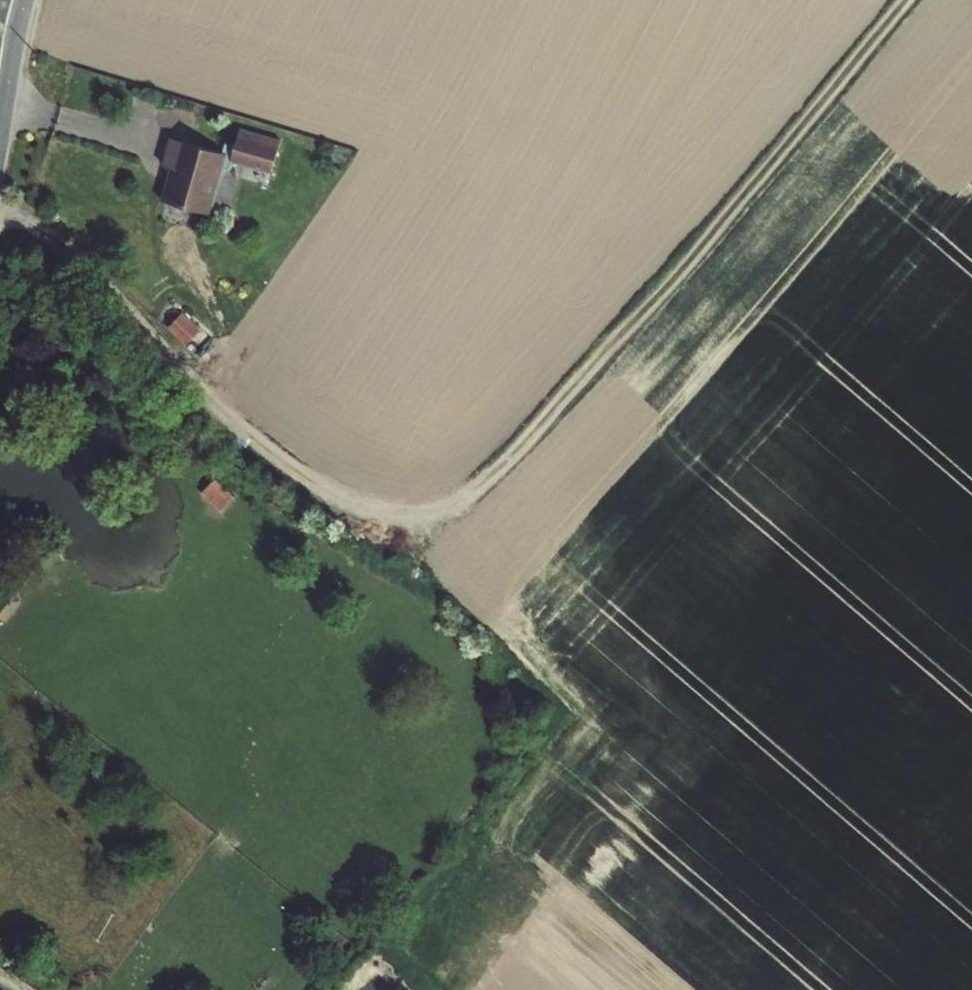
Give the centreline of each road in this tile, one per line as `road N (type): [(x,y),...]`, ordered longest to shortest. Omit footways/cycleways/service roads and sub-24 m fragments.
road 1 (track): [(0,203),(304,463),(435,503),(478,490),(632,324),(904,0)]
road 2 (tertiary): [(0,120),(26,0)]

